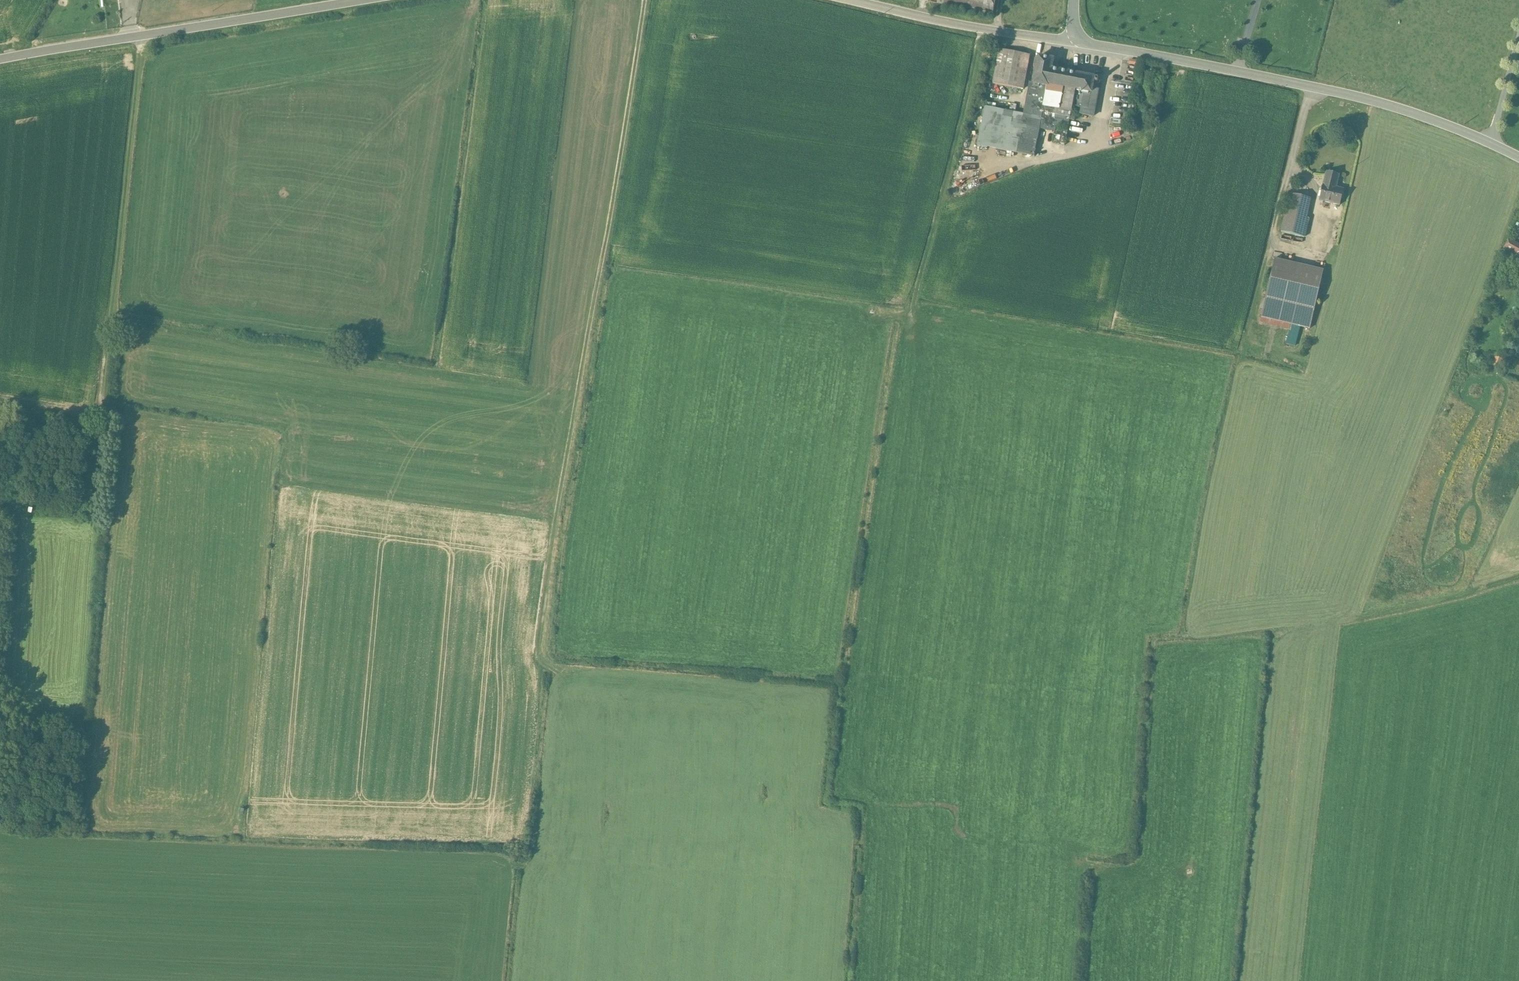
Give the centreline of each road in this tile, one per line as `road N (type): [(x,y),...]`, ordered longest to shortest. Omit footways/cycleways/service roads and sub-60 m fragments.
road 1 (tertiary): [(1078,37),(1394,107),(1518,159)]
road 2 (unclassified): [(0,62),(356,0)]
road 3 (unclassified): [(834,0),(1037,38),(1078,37)]

